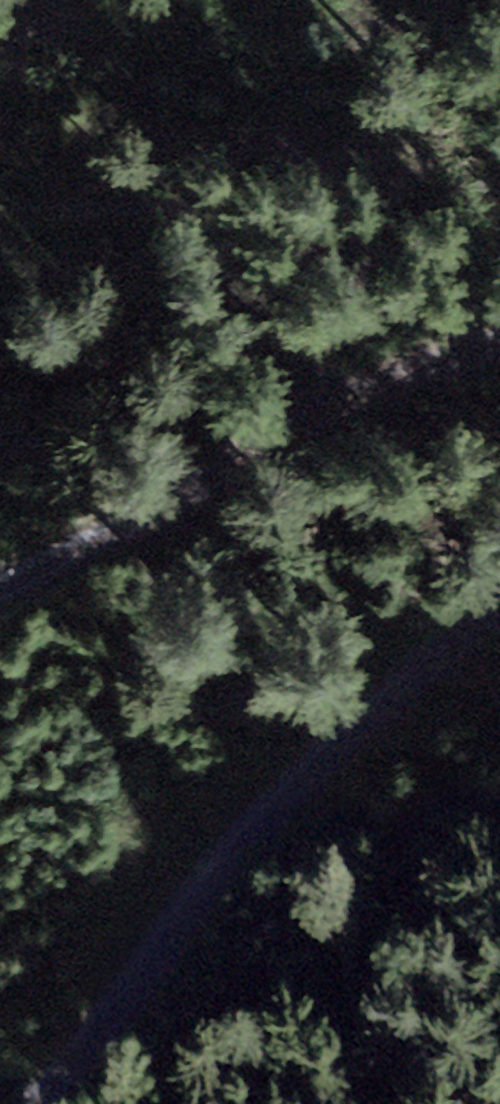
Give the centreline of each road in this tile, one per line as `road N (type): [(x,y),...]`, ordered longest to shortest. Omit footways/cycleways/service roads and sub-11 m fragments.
road 1 (track): [(437,646),(26,1103)]
road 2 (track): [(0,588),(303,450)]
road 3 (track): [(303,450),(499,350)]

